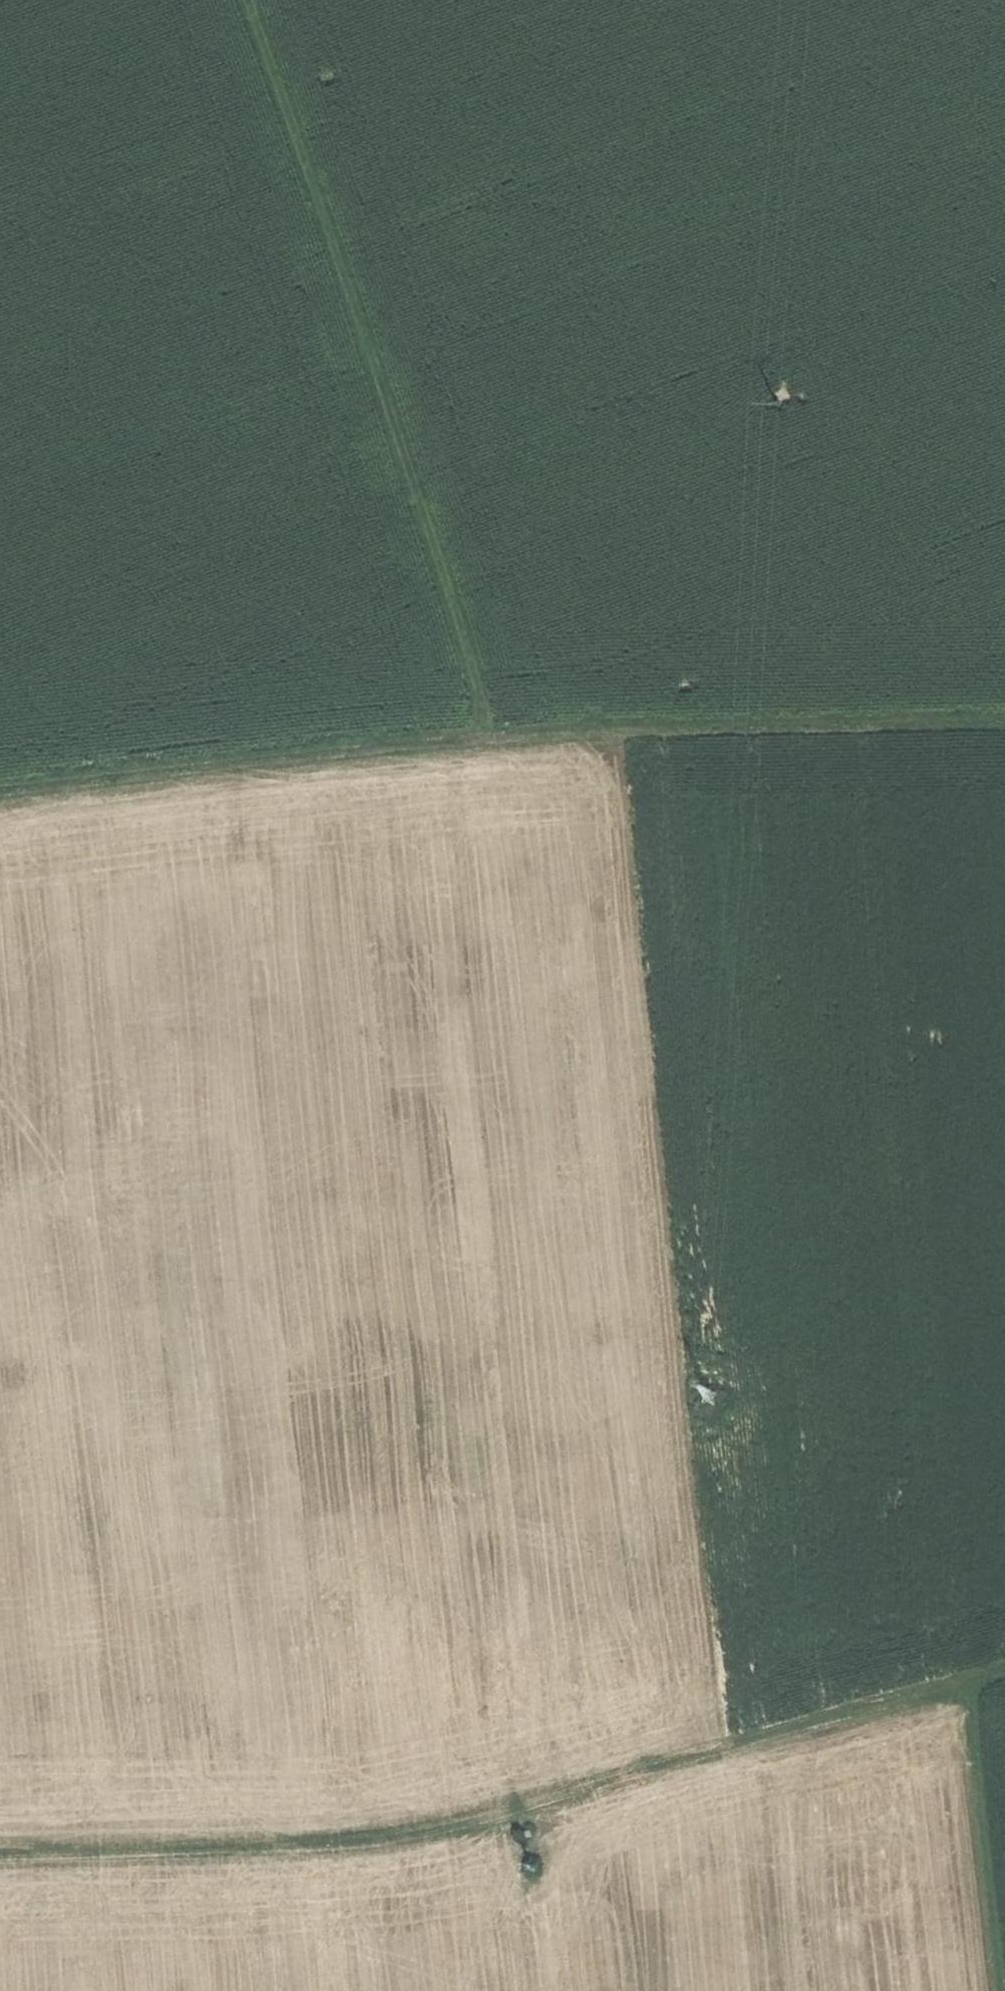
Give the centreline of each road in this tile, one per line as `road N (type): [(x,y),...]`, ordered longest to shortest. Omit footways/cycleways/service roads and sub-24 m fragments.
road 1 (track): [(0,1858),(390,1841),(1004,1675)]
road 2 (track): [(499,738),(249,0)]
road 3 (track): [(499,738),(1004,725)]
road 4 (track): [(0,792),(499,738)]
road 5 (track): [(973,1685),(1004,1990)]

